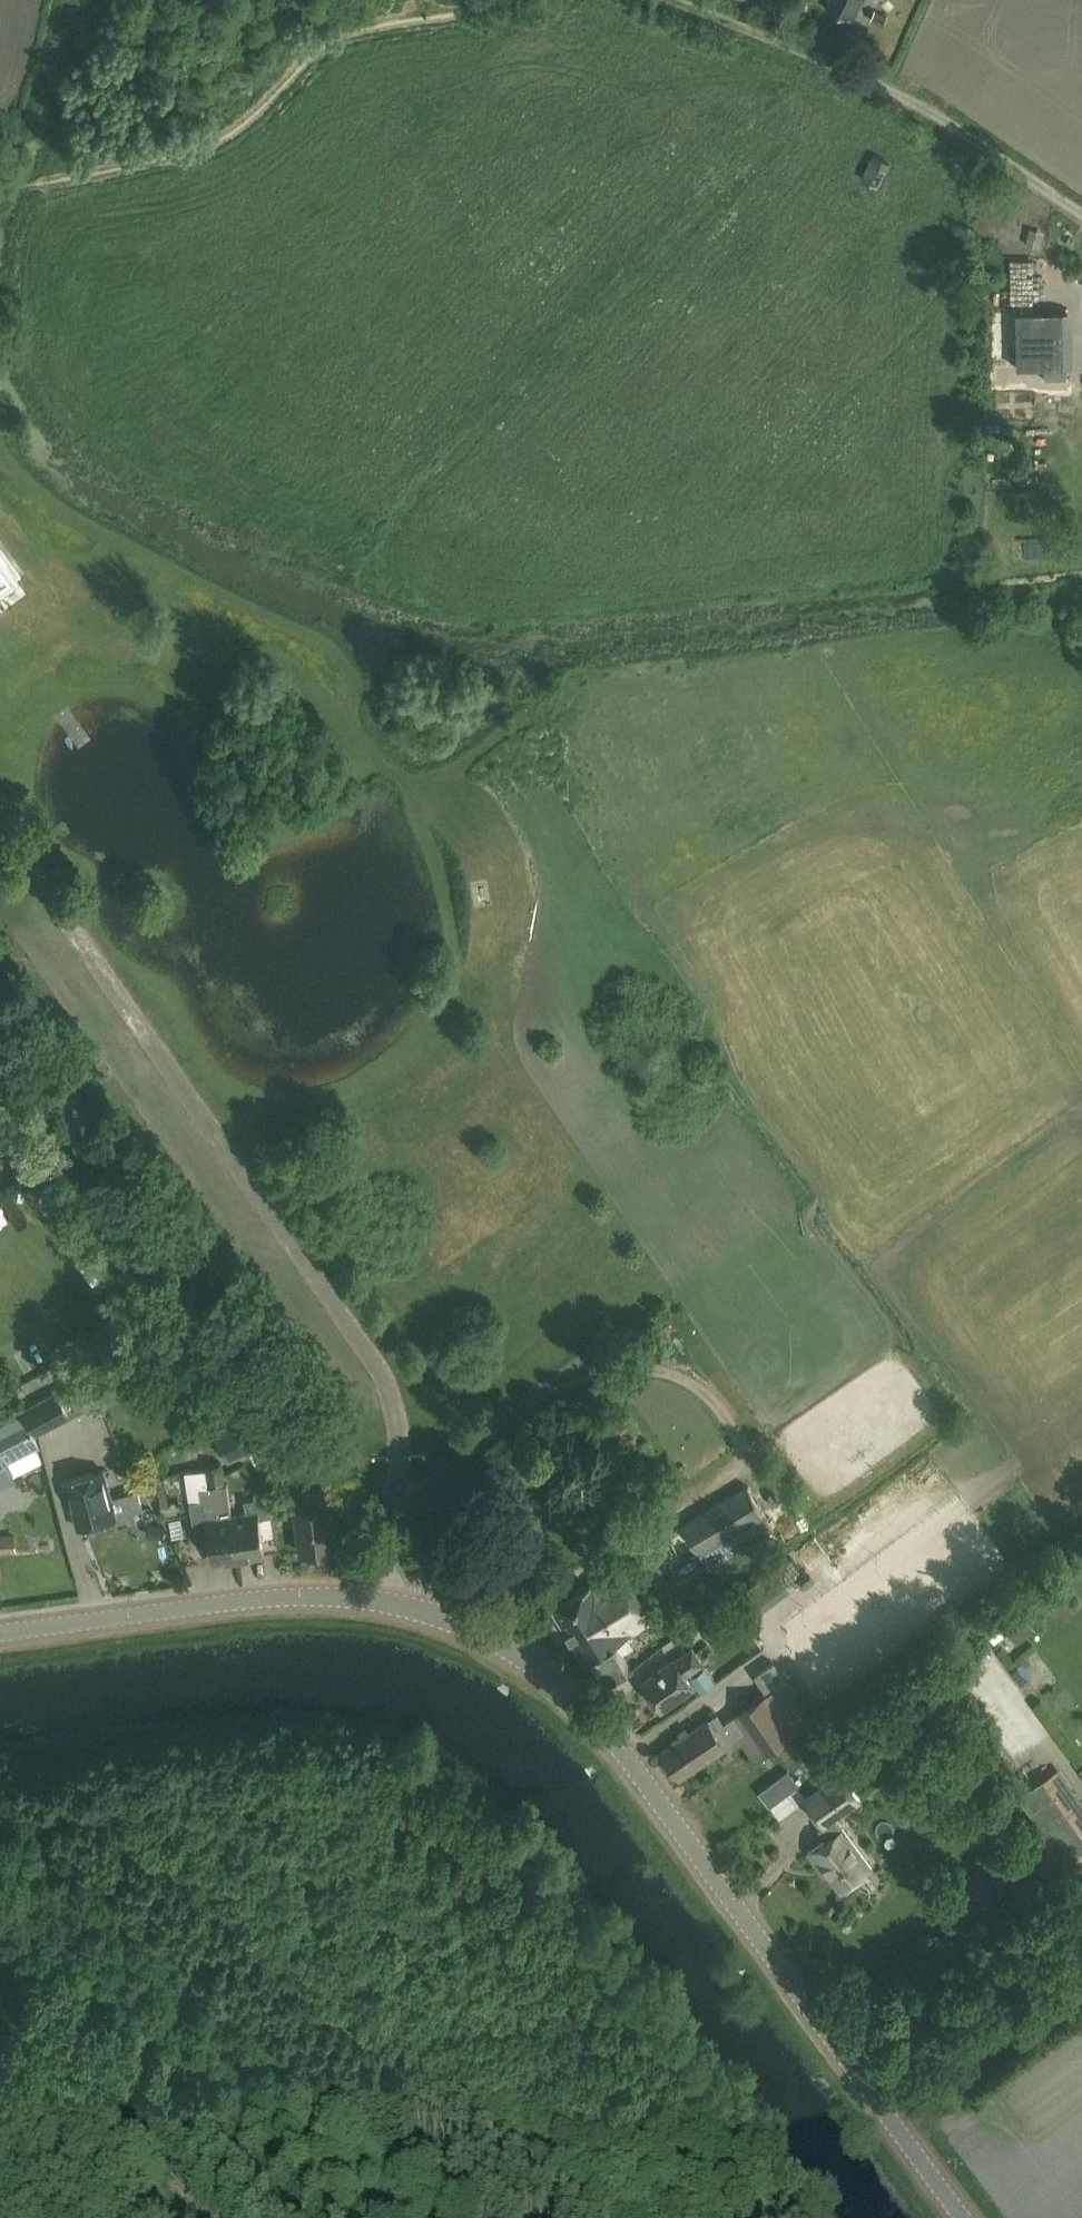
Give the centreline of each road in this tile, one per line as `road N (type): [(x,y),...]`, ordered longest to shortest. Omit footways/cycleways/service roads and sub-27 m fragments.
road 1 (tertiary): [(966,2217),(624,1752),(531,1663),(421,1611)]
road 2 (track): [(1081,216),(908,98),(672,0)]
road 3 (tertiary): [(0,1634),(274,1598),(421,1611)]

